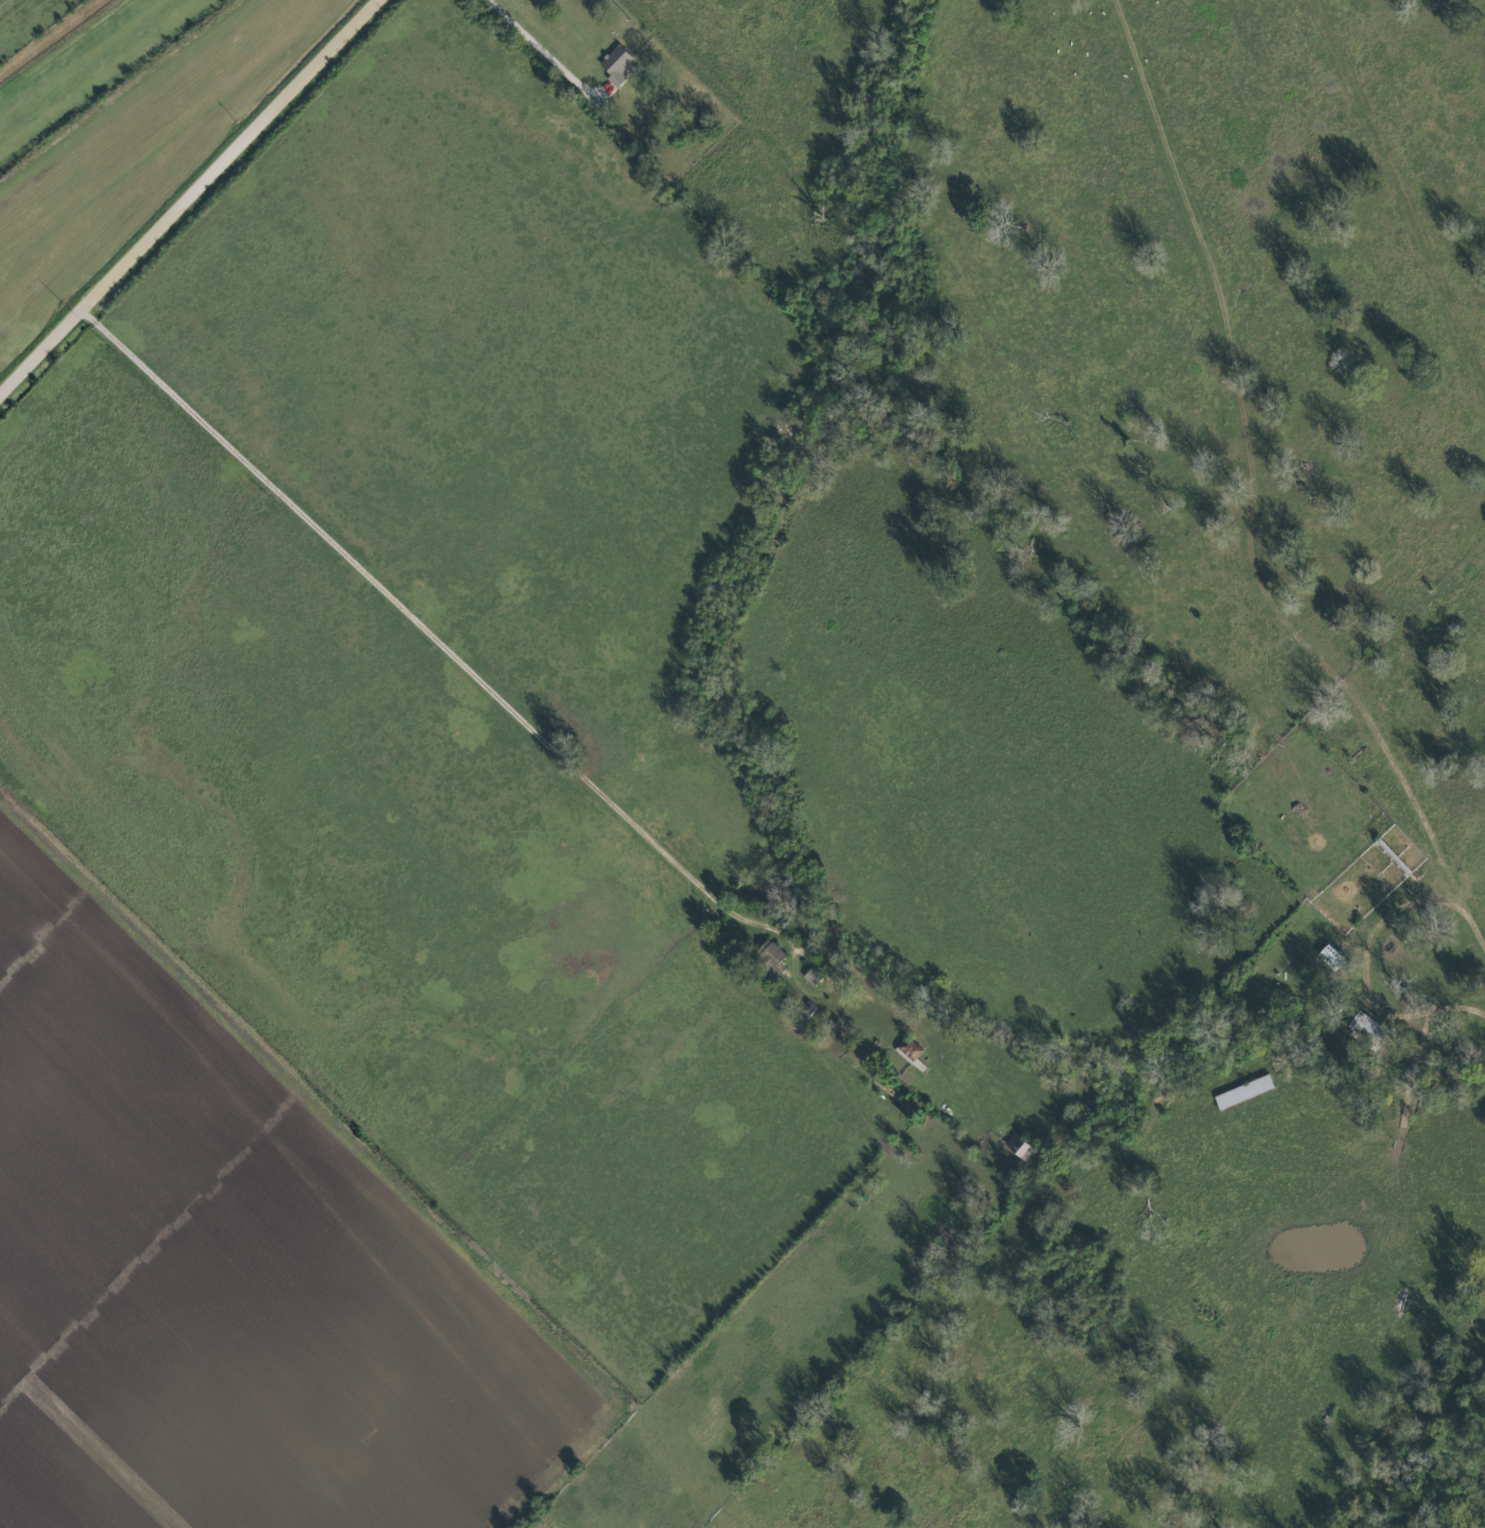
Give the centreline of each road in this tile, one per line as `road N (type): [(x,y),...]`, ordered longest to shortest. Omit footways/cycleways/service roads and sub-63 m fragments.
road 1 (track): [(1484,956),(1354,704),(1283,627),(1251,572),(1248,471),(1214,288),(1111,0)]
road 2 (residential): [(388,0),(0,402)]

